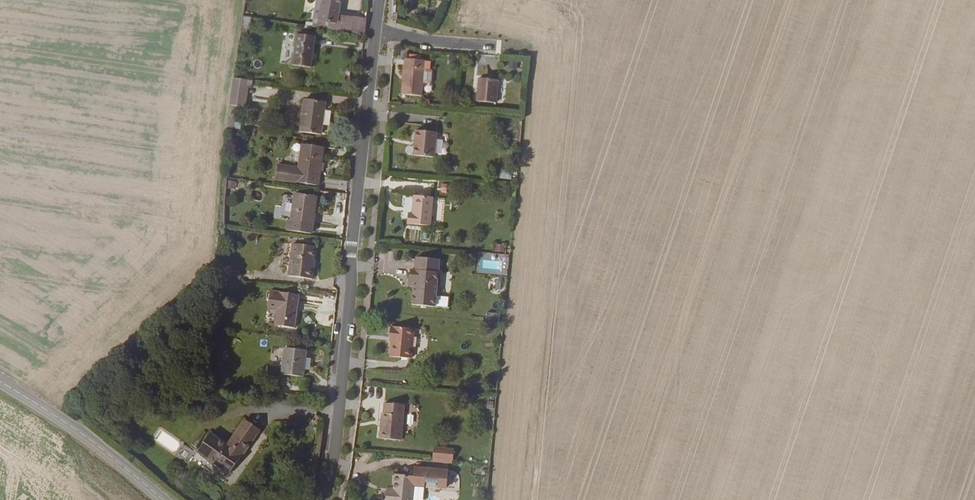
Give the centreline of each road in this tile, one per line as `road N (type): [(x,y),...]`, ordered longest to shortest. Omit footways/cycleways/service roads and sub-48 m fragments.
road 1 (residential): [(324,499),(375,30)]
road 2 (tertiary): [(0,381),(163,499)]

